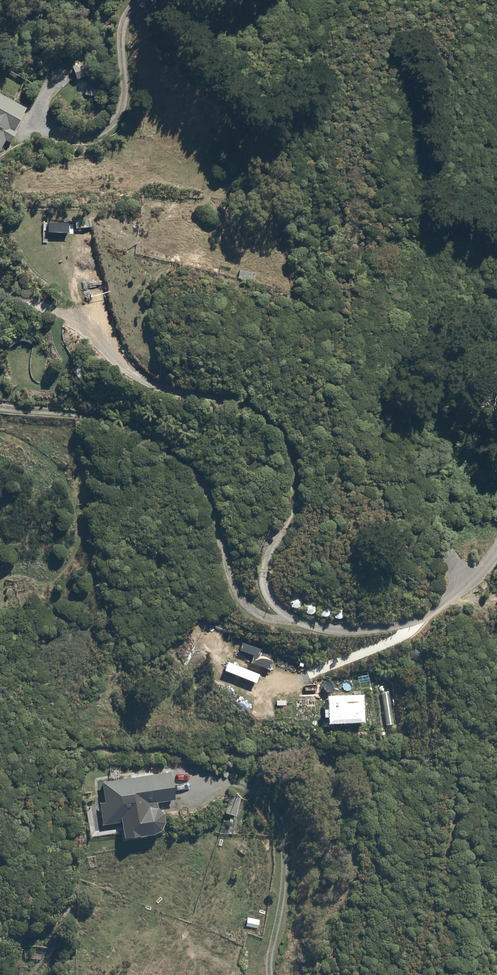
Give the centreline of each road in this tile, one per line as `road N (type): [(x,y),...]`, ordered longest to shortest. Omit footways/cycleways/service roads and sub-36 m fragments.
road 1 (residential): [(0,289),(59,314),(166,387),(242,399),(281,430),(294,459),(293,508),(265,582),(285,616)]
road 2 (residential): [(285,616),(270,620),(242,600),(202,484),(179,457),(97,417),(0,405)]
road 3 (residential): [(285,616),(330,631),(401,624),(452,596),(496,551)]
road 4 (residential): [(144,0),(124,25),(125,92),(112,124),(77,137),(34,125)]

